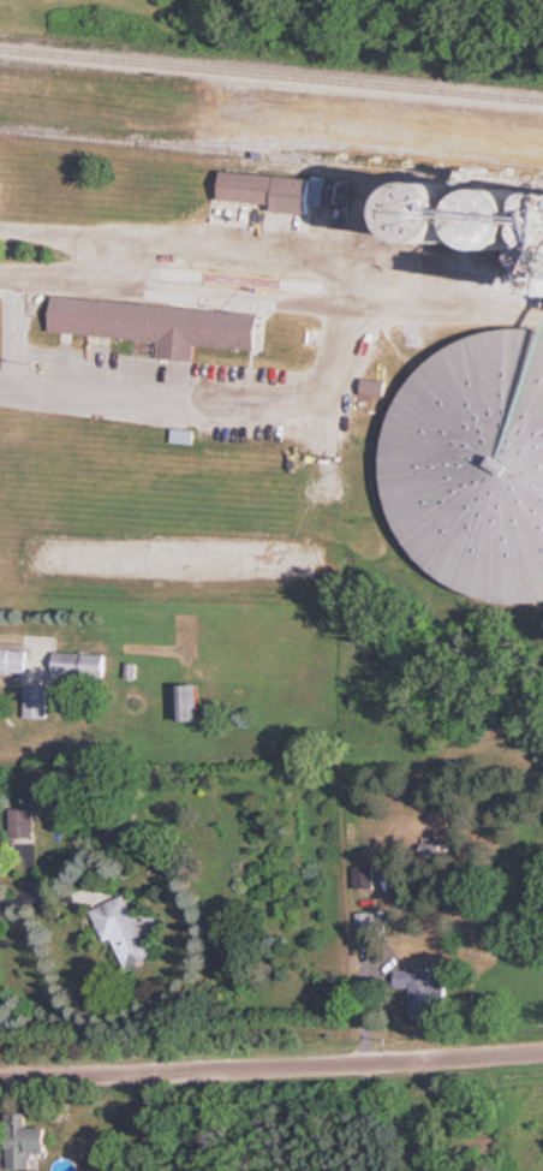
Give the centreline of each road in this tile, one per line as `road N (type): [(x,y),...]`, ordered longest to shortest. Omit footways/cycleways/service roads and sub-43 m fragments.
road 1 (residential): [(0,1081),(542,1047)]

